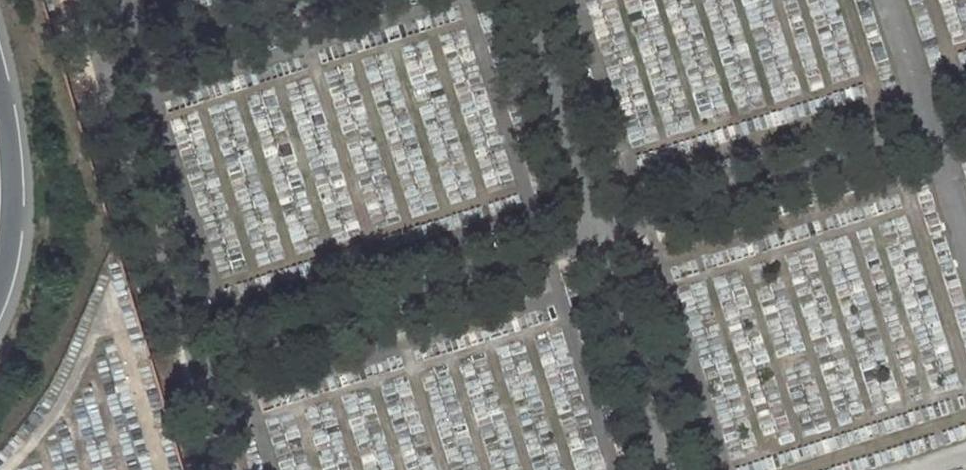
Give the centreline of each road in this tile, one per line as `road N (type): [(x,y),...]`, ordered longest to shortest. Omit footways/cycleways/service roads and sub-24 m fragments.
road 1 (trunk): [(0,271),(8,210),(0,82)]

